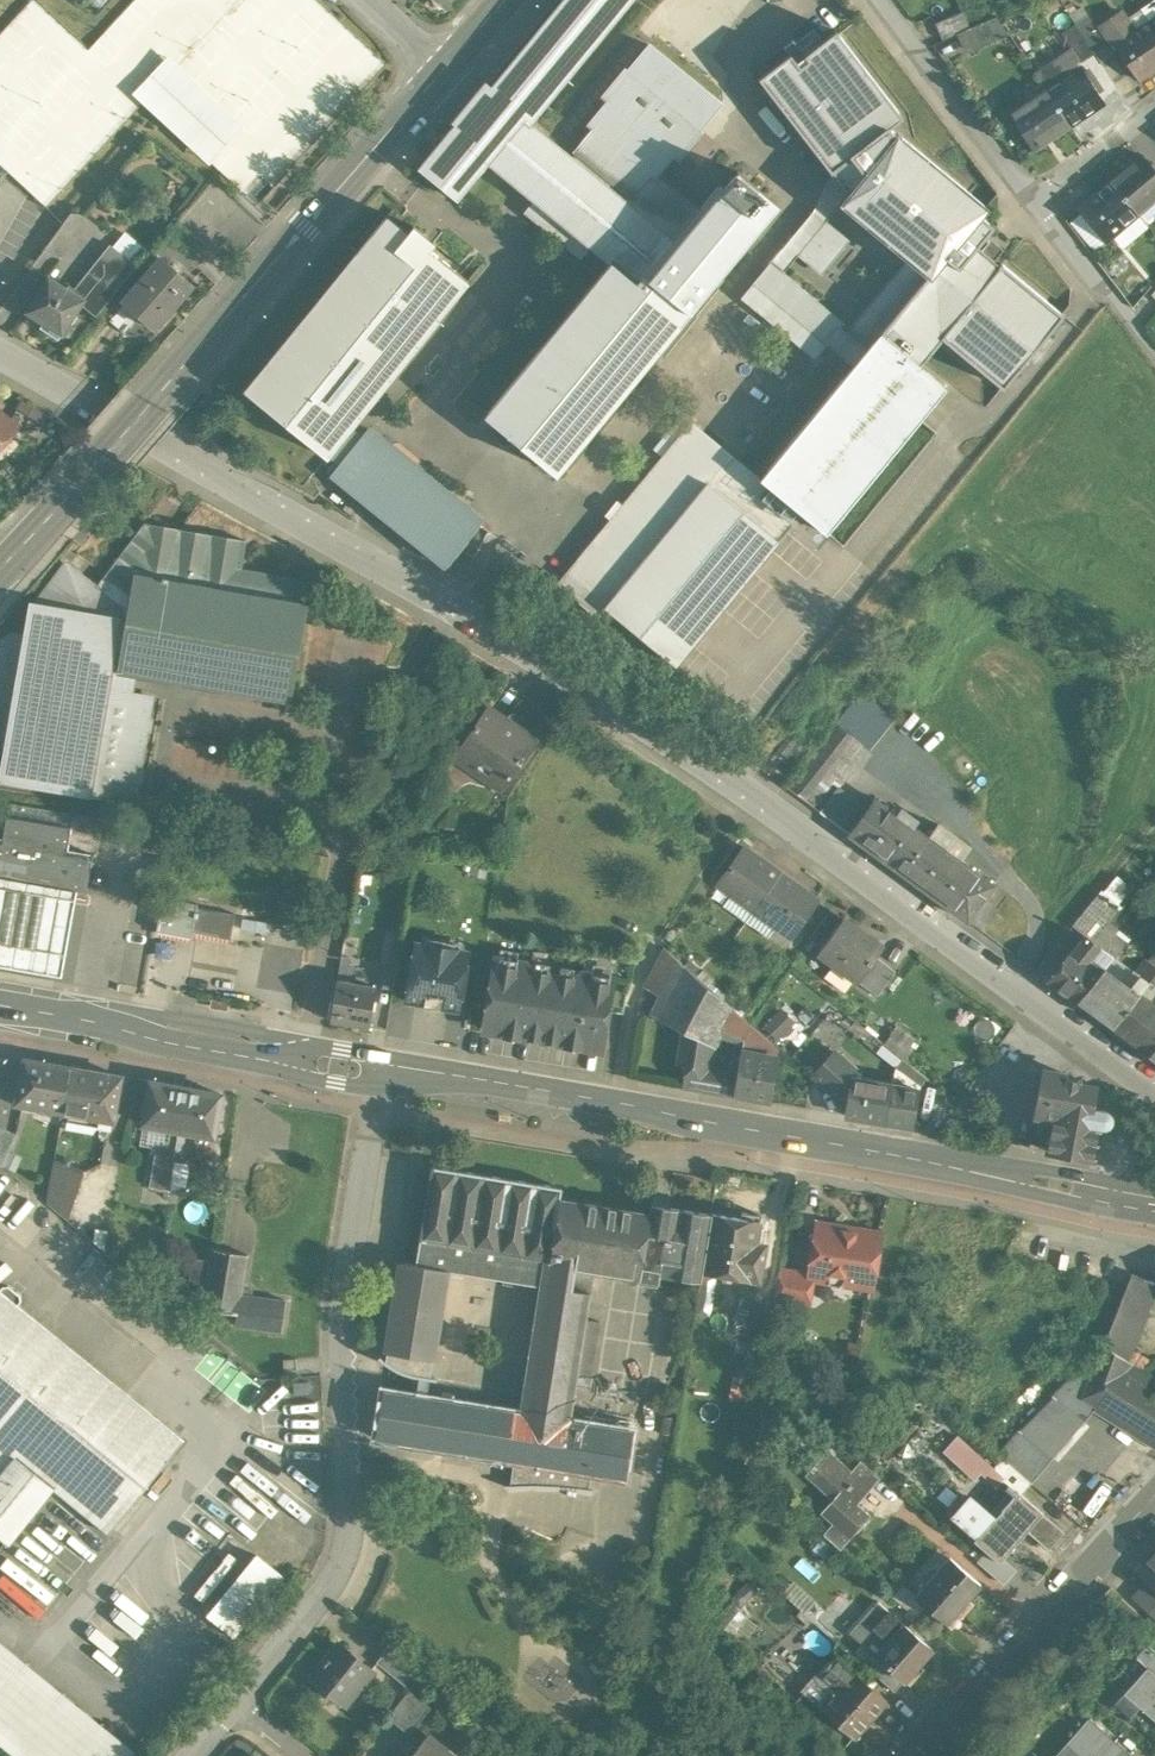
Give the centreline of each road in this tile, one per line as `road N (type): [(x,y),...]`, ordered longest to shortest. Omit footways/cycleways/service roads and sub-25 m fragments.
road 1 (residential): [(1154,1089),(720,775),(333,533),(0,355)]
road 2 (tertiary): [(1154,1202),(385,1072)]
road 3 (secondary): [(0,568),(445,66)]
road 4 (residential): [(385,1072),(341,1294),(343,1548),(236,1697)]
road 5 (tertiary): [(385,1072),(0,1005)]
road 6 (residential): [(914,1755),(1154,1499)]
road 7 (residential): [(880,0),(1032,198)]
road 8 (residential): [(1032,198),(1154,353)]
road 9 (residential): [(1032,198),(1154,108)]

